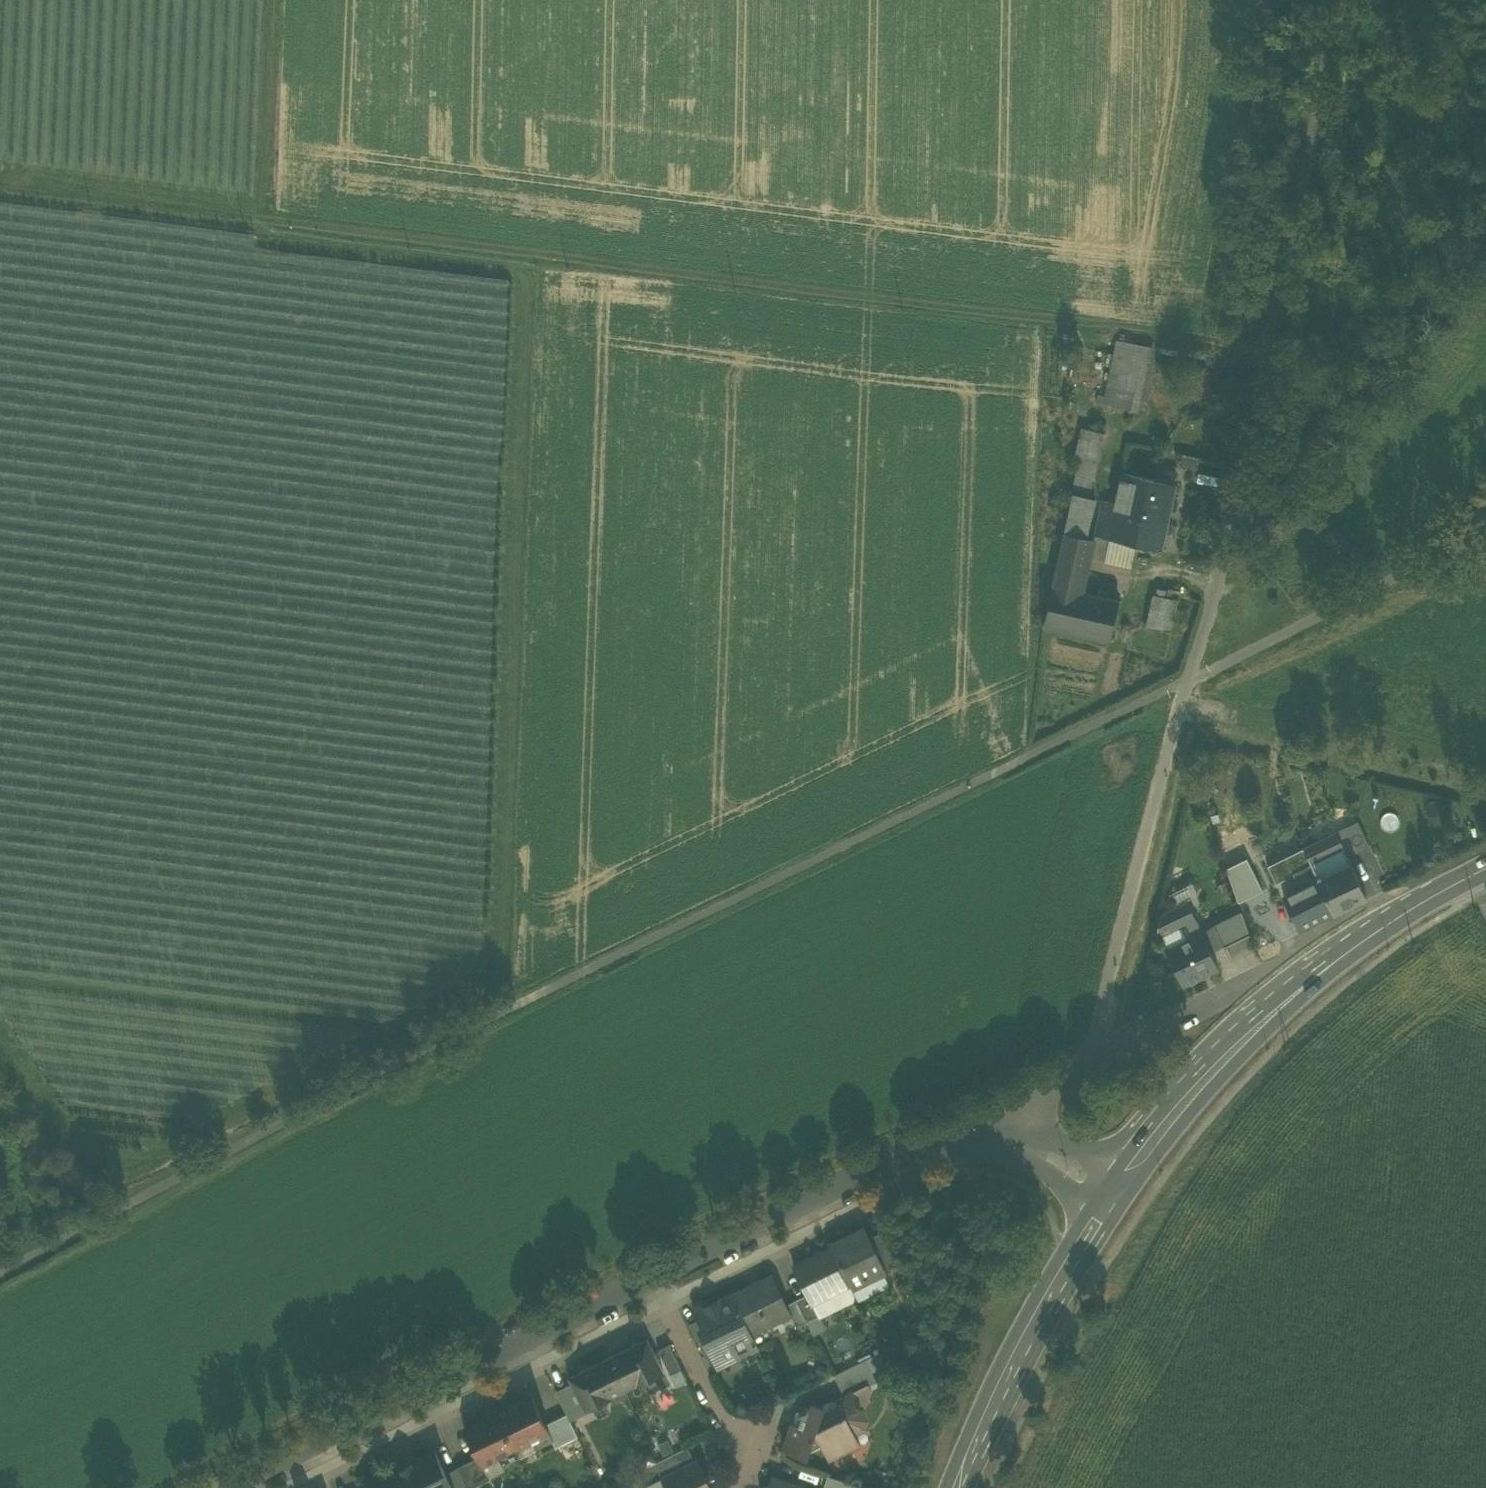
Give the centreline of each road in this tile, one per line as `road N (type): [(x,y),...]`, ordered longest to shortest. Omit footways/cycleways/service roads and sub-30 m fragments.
road 1 (track): [(1272,348),(0,181)]
road 2 (residential): [(1096,1052),(1272,348),(1339,0)]
road 3 (secondary): [(1485,866),(1397,913),(1253,1020),(1114,1187)]
road 4 (residential): [(652,1276),(220,1487)]
road 5 (residential): [(1025,1141),(975,1137),(913,1150),(652,1276)]
road 6 (secondary): [(960,1487),(1007,1378),(1114,1187)]
road 7 (residential): [(652,1276),(751,1478),(748,1487)]
road 8 (residential): [(1096,1052),(1226,987)]

